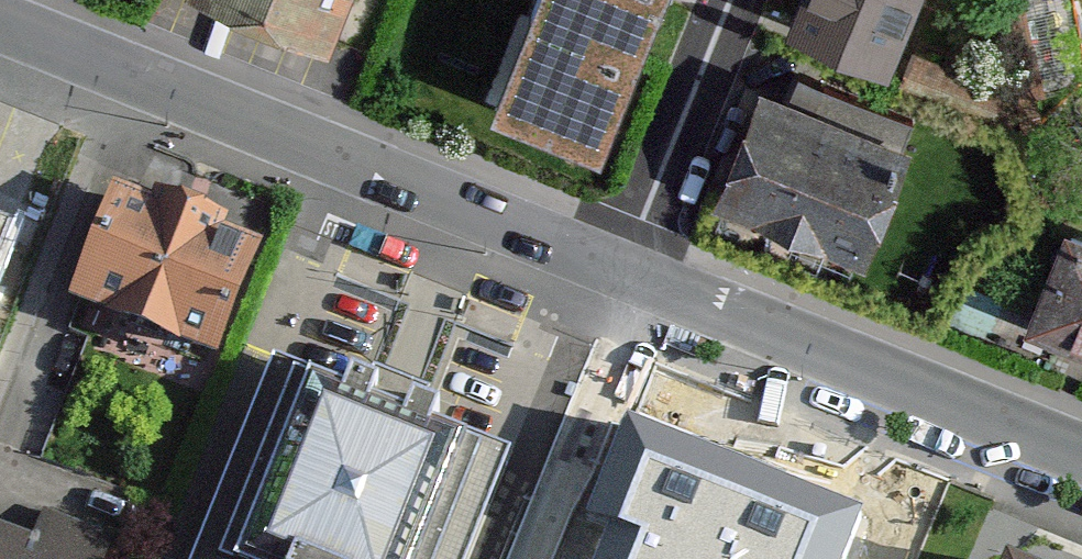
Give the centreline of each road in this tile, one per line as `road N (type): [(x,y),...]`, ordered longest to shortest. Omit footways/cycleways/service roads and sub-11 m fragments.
road 1 (residential): [(638,276),(0,22)]
road 2 (residential): [(1081,450),(638,276)]
road 3 (residential): [(638,276),(749,0)]

